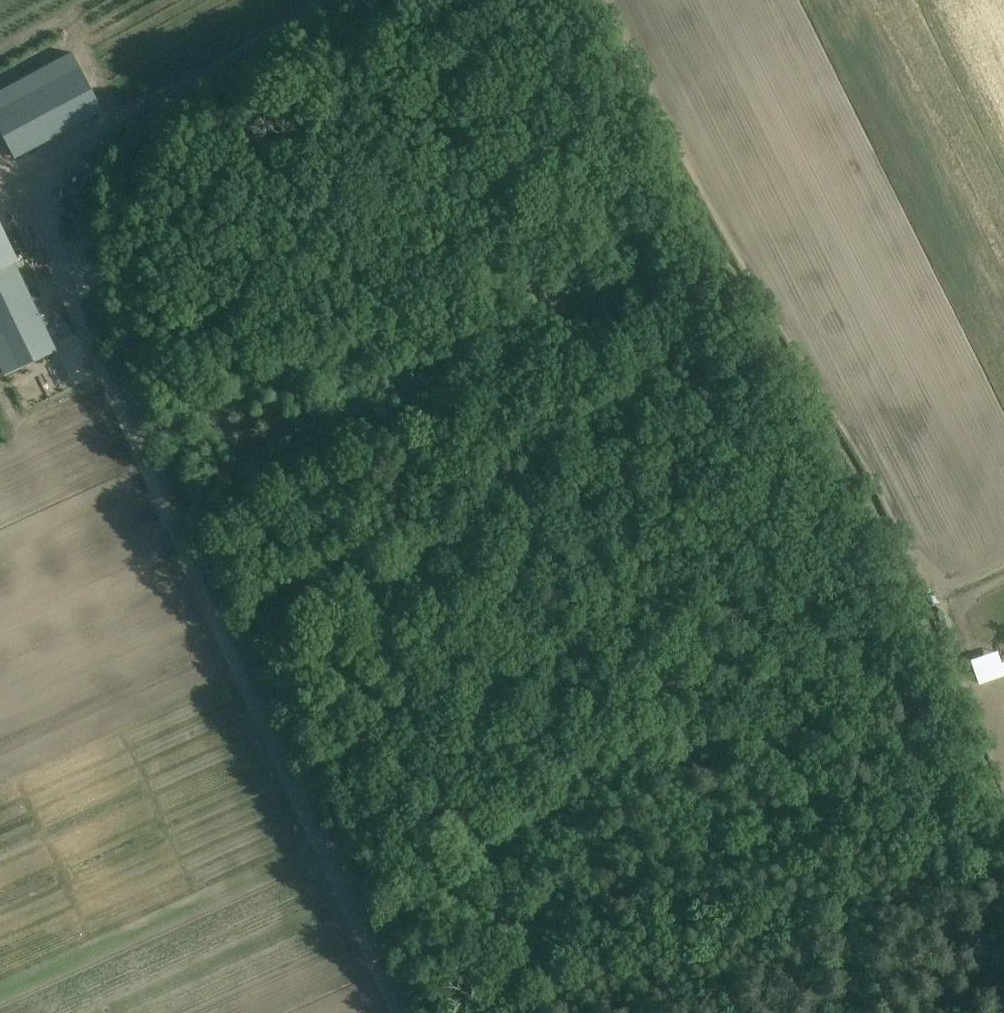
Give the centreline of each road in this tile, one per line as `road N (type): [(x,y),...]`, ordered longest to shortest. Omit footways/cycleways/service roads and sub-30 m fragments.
road 1 (unclassified): [(387,1012),(13,192),(373,0)]

